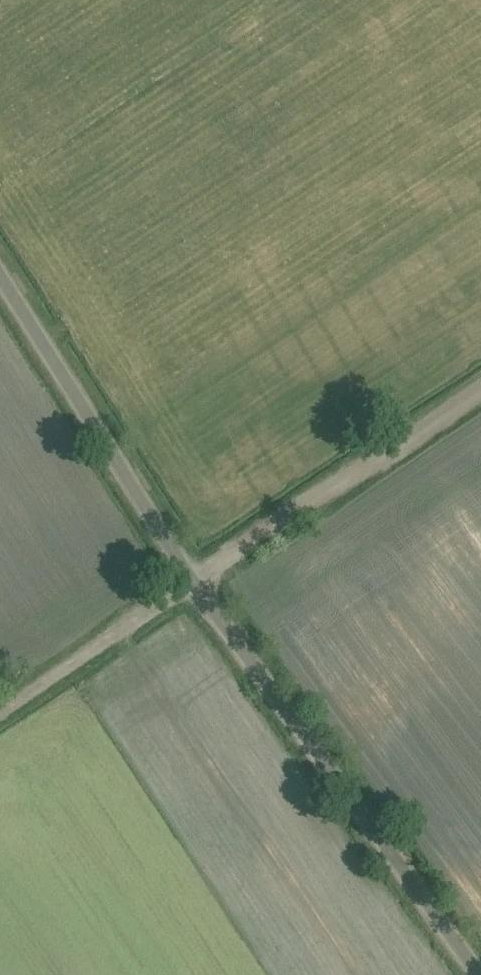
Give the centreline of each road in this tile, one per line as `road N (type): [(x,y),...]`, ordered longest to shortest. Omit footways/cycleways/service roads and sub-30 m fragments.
road 1 (unclassified): [(480,974),(193,579),(0,283)]
road 2 (track): [(0,708),(480,387)]

